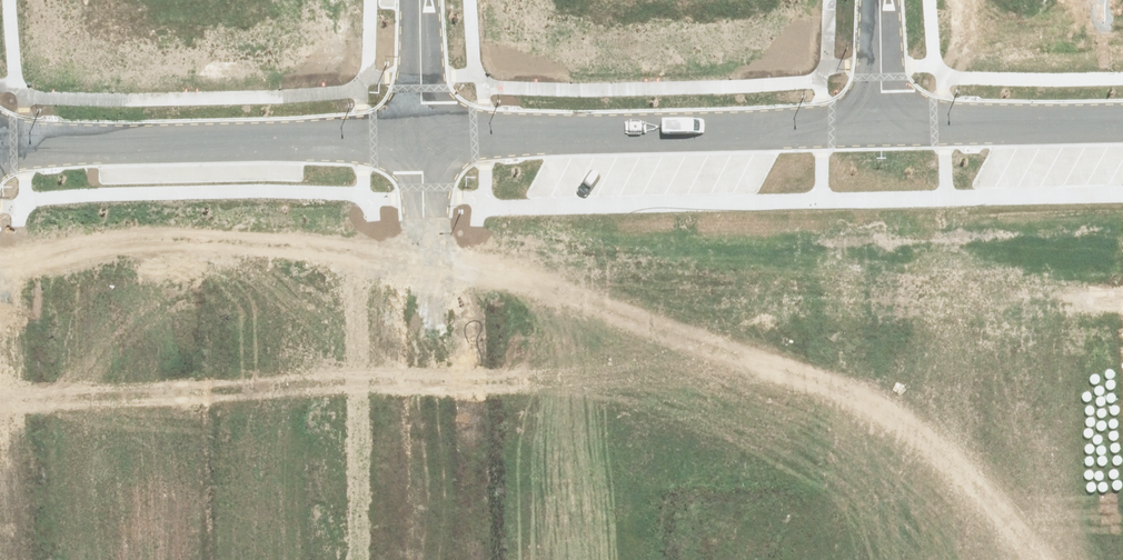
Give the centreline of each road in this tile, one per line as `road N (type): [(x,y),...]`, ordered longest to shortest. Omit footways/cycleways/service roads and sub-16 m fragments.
road 1 (residential): [(885,126),(423,137)]
road 2 (unknown): [(872,559),(885,126)]
road 3 (residential): [(423,137),(0,152)]
road 4 (unknown): [(418,559),(423,137)]
road 5 (residential): [(1122,122),(885,126)]
road 6 (residential): [(423,137),(421,0)]
road 7 (residential): [(885,126),(882,0)]

